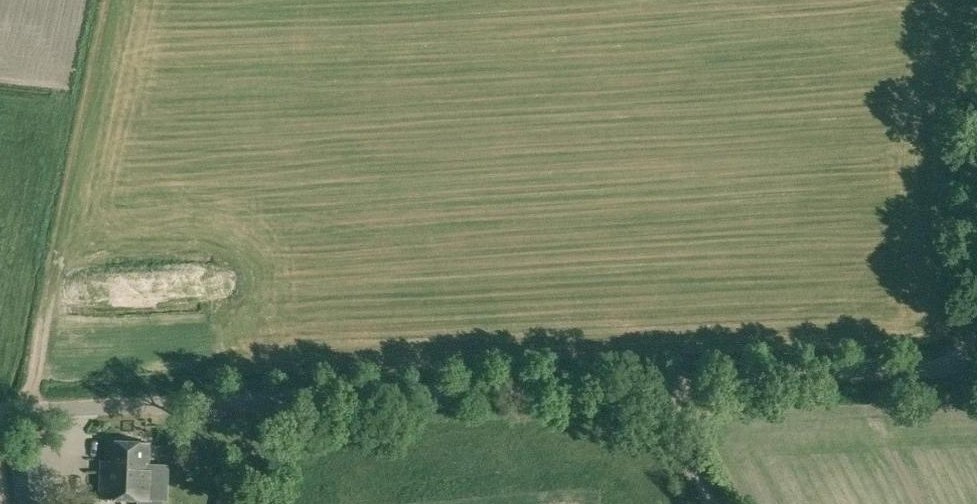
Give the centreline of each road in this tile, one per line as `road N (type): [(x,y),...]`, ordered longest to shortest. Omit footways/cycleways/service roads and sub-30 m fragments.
road 1 (unclassified): [(0,414),(652,384)]
road 2 (unclassified): [(652,384),(976,366)]
road 3 (track): [(17,414),(38,368),(62,269)]
road 4 (unclassified): [(714,503),(652,384)]

